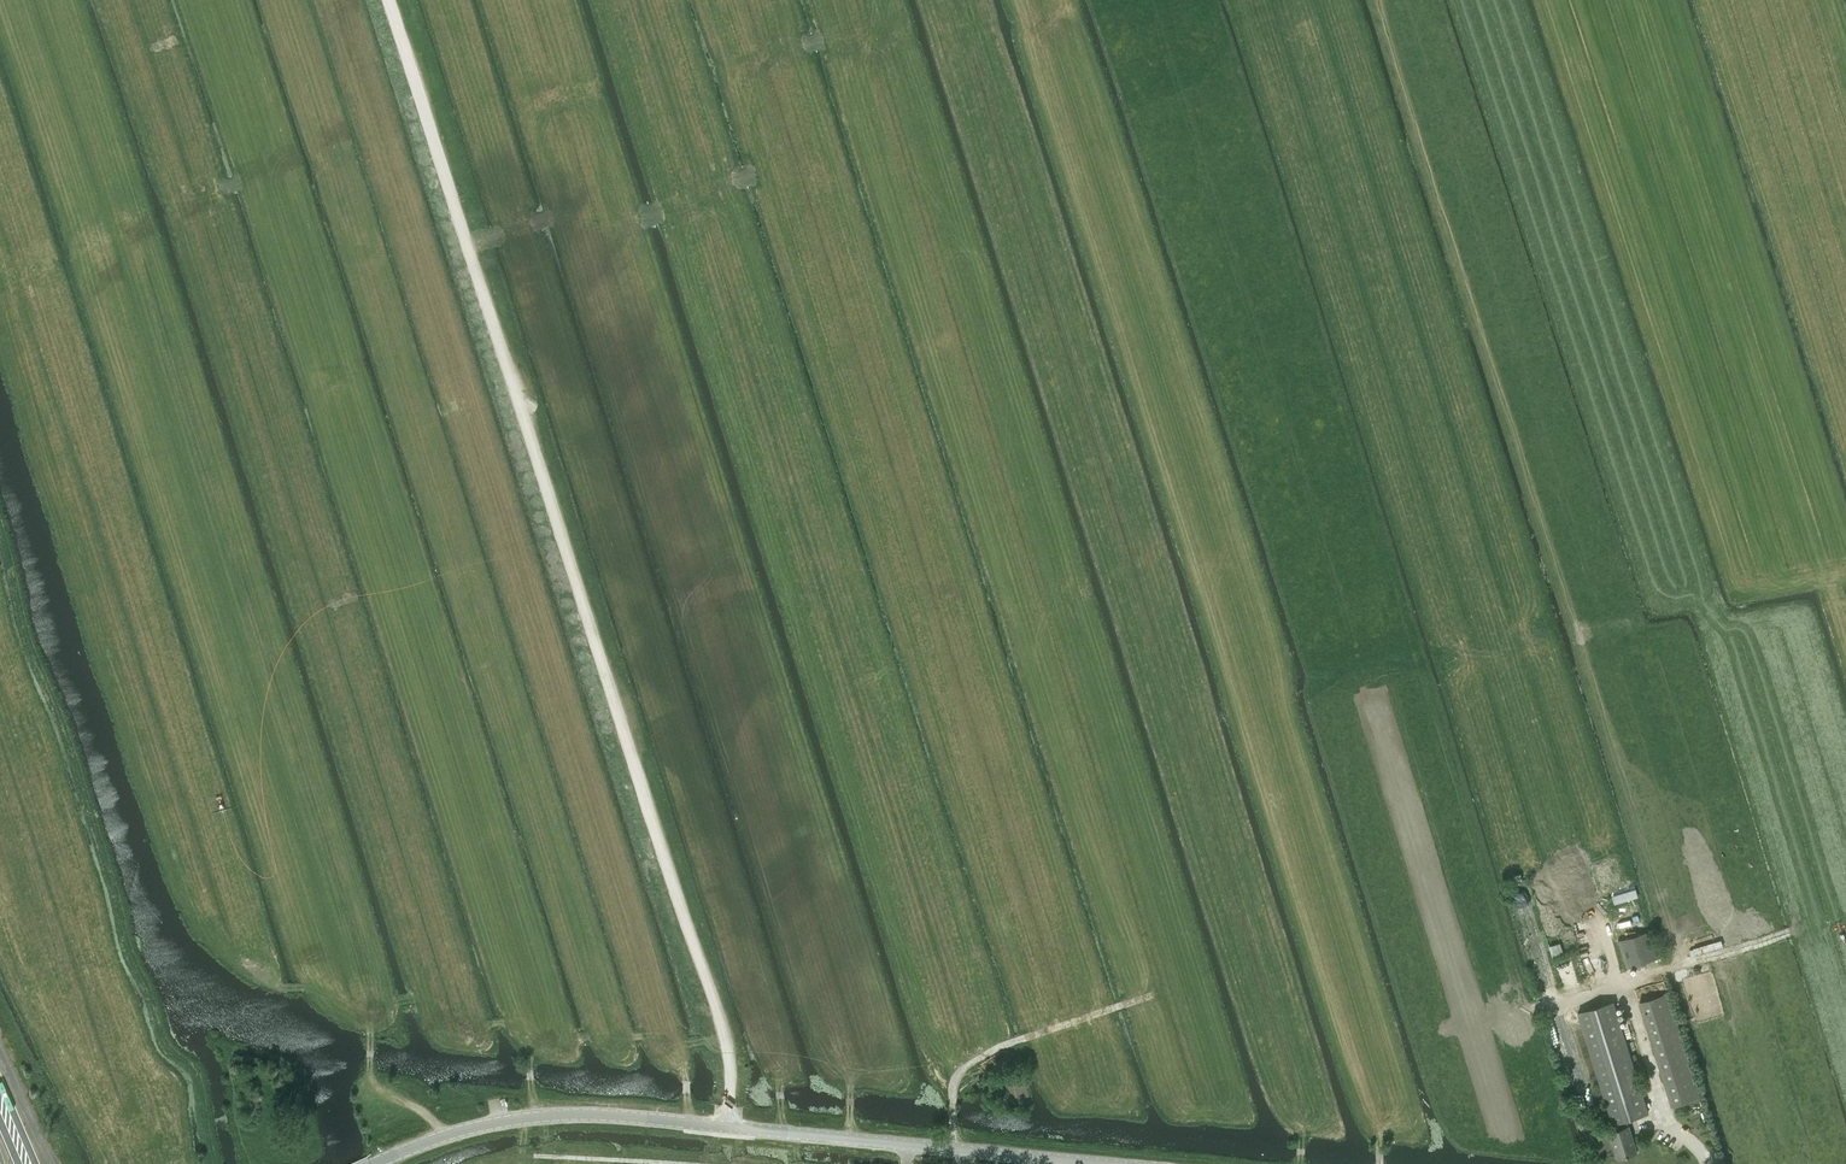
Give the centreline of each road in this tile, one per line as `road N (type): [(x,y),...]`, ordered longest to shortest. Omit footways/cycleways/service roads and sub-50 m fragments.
road 1 (unclassified): [(372,1163),(536,1116),(1100,1163)]

